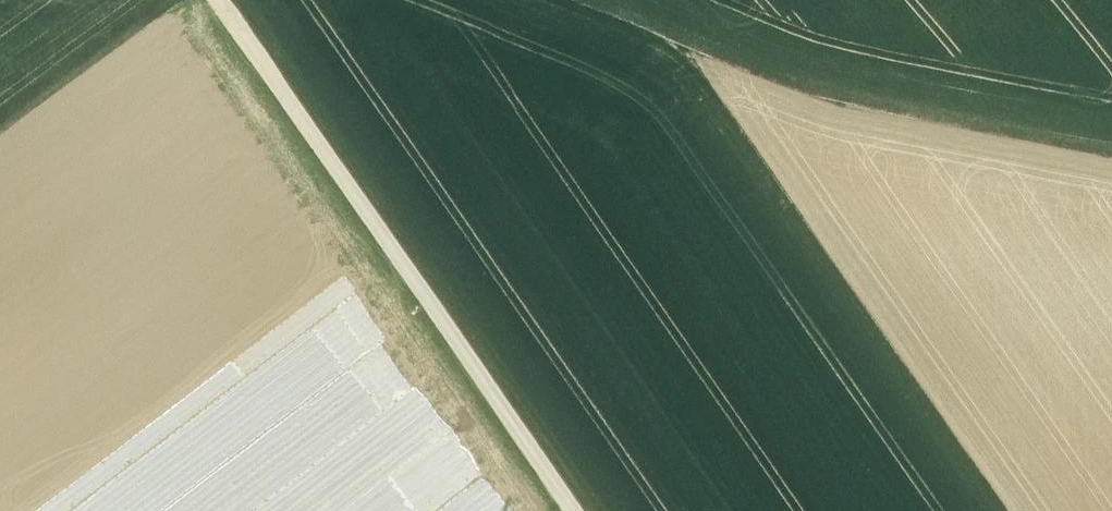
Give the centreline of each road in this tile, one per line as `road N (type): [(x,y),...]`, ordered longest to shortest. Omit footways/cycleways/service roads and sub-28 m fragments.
road 1 (track): [(573,510),(218,0)]

